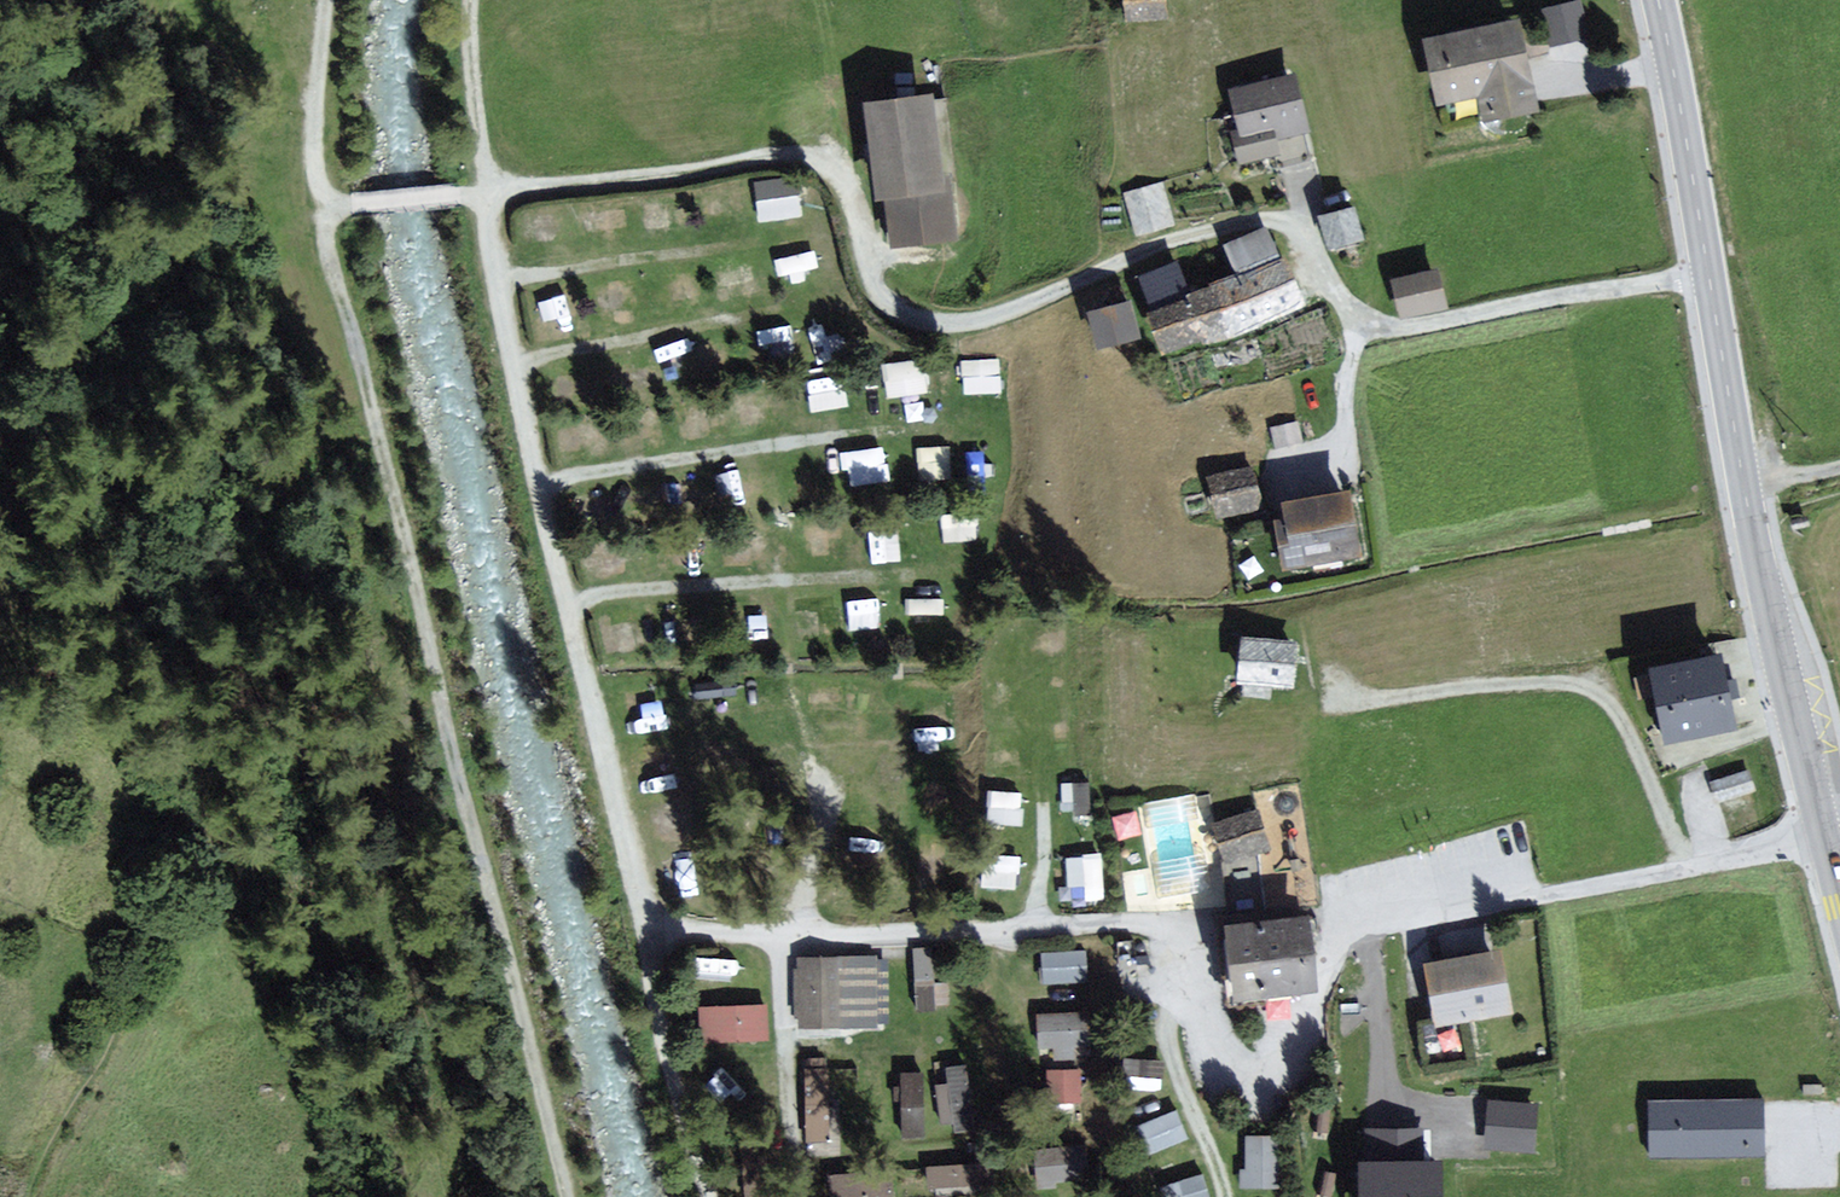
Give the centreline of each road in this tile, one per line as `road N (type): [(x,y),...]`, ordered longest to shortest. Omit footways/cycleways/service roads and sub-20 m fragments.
road 1 (residential): [(1708,277),(1386,326),(1345,302),(1297,229),(1254,222),(1171,241),(1006,313),(955,324),(901,310),(876,287),(843,183),(819,158),(771,156),(489,193)]
road 2 (residential): [(649,927),(774,936),(1123,922),(1163,930),(1177,949),(1186,1002),(1208,1051),(1245,1076),(1296,1062),(1337,958),(1372,929),(1823,839)]
road 3 (track): [(29,1196),(141,969),(179,772),(128,619),(119,529),(75,411),(58,319),(40,270),(0,205)]
road 4 (track): [(489,193),(536,470),(708,1196)]
road 5 (track): [(324,209),(567,1196)]
road 6 (secondary): [(1708,277),(1757,565),(1823,839)]
road 7 (track): [(1327,675),(1389,699),(1499,684),(1584,688),(1620,717),(1685,867)]
road 8 (track): [(774,936),(788,1046),(788,1151),(812,1164),(1003,1149)]
road 9 (track): [(802,931),(801,898),(830,828),(789,699),(774,579)]
road 10 (track): [(540,489),(581,474),(884,430)]
road 11 (track): [(567,608),(633,591),(874,574)]
road 12 (secondary): [(1656,0),(1708,277)]
road 13 (track): [(516,365),(770,311)]
road 14 (track): [(1186,1002),(1171,1010),(1170,1046),(1225,1196)]
road 15 (track): [(499,278),(710,251)]
road 16 (track): [(326,0),(315,130),(324,206)]
road 17 (track): [(470,0),(474,104),(489,193)]
road 18 (track): [(324,209),(489,193)]
road 19 (track): [(1045,923),(1038,907),(1043,796)]

